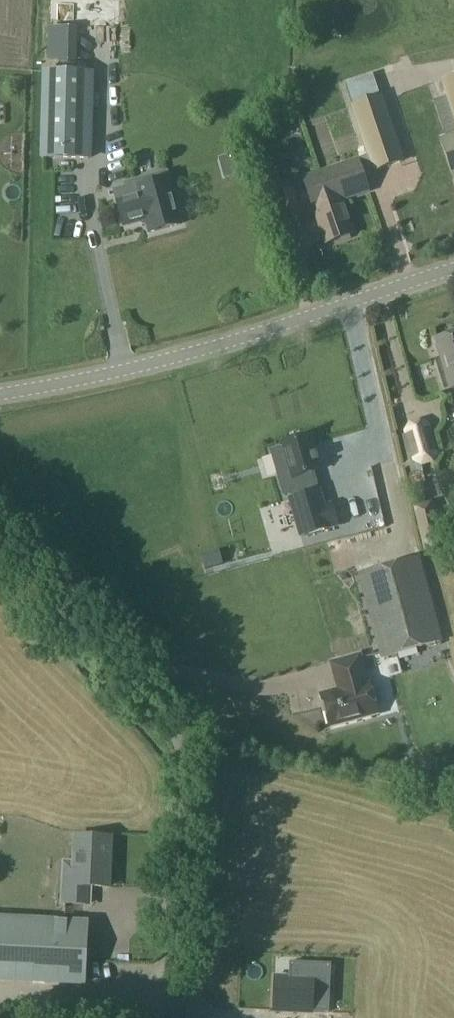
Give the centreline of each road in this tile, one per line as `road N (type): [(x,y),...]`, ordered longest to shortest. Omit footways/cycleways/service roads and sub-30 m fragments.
road 1 (unclassified): [(176,1017),(194,812),(185,758),(172,732),(0,543)]
road 2 (tertiary): [(453,269),(241,338),(0,395)]

